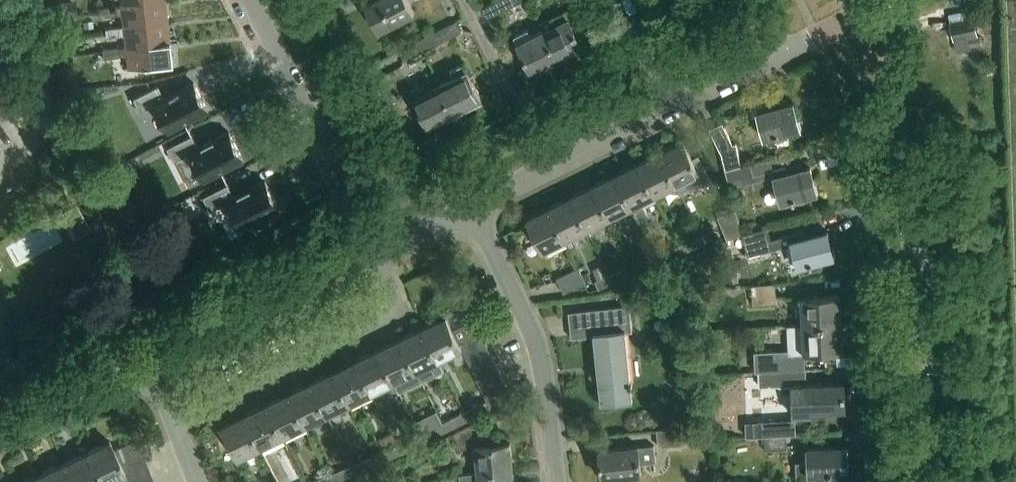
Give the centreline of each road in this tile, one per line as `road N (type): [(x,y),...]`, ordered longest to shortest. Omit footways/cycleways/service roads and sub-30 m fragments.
road 1 (unclassified): [(926,481),(907,172),(869,14)]
road 2 (unclassified): [(160,428),(370,322),(375,304),(363,259)]
road 3 (unclassified): [(363,259),(243,0)]
road 4 (unclassified): [(541,481),(514,328),(464,209)]
road 5 (unclassified): [(140,370),(363,259)]
road 6 (unclassified): [(464,209),(672,106)]
road 7 (unclassified): [(672,106),(869,14)]
road 8 (unclassified): [(0,438),(140,370)]

